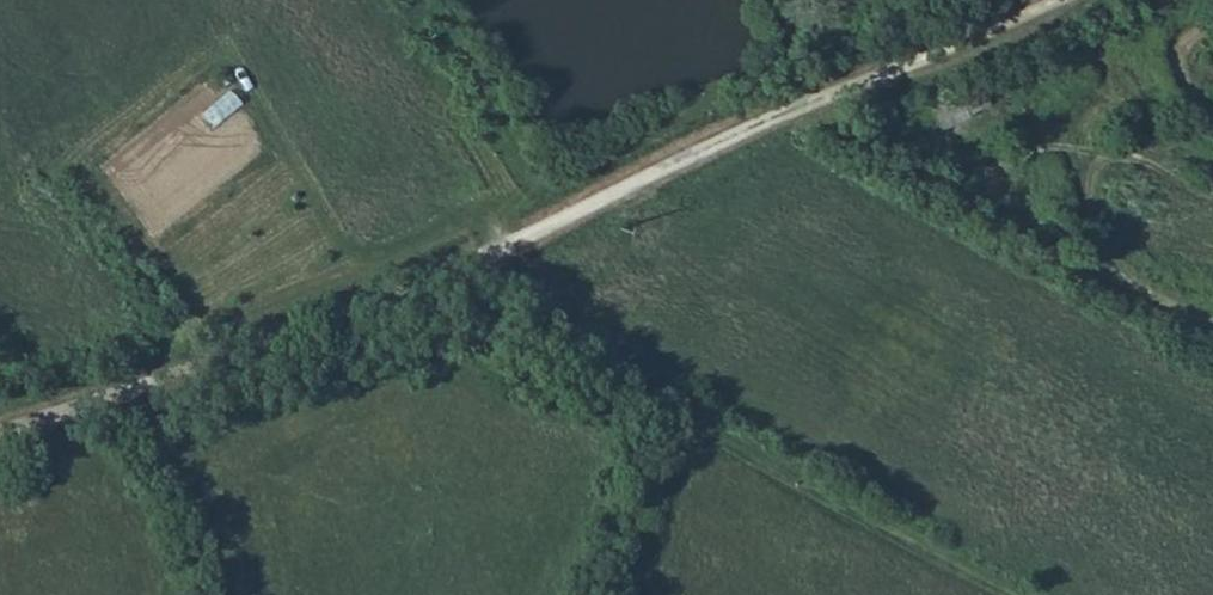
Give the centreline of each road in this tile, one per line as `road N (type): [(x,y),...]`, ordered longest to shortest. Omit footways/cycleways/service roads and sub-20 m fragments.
road 1 (track): [(1083,0),(804,106),(480,272),(0,437)]
road 2 (track): [(1021,594),(599,366),(537,317),(512,255)]

